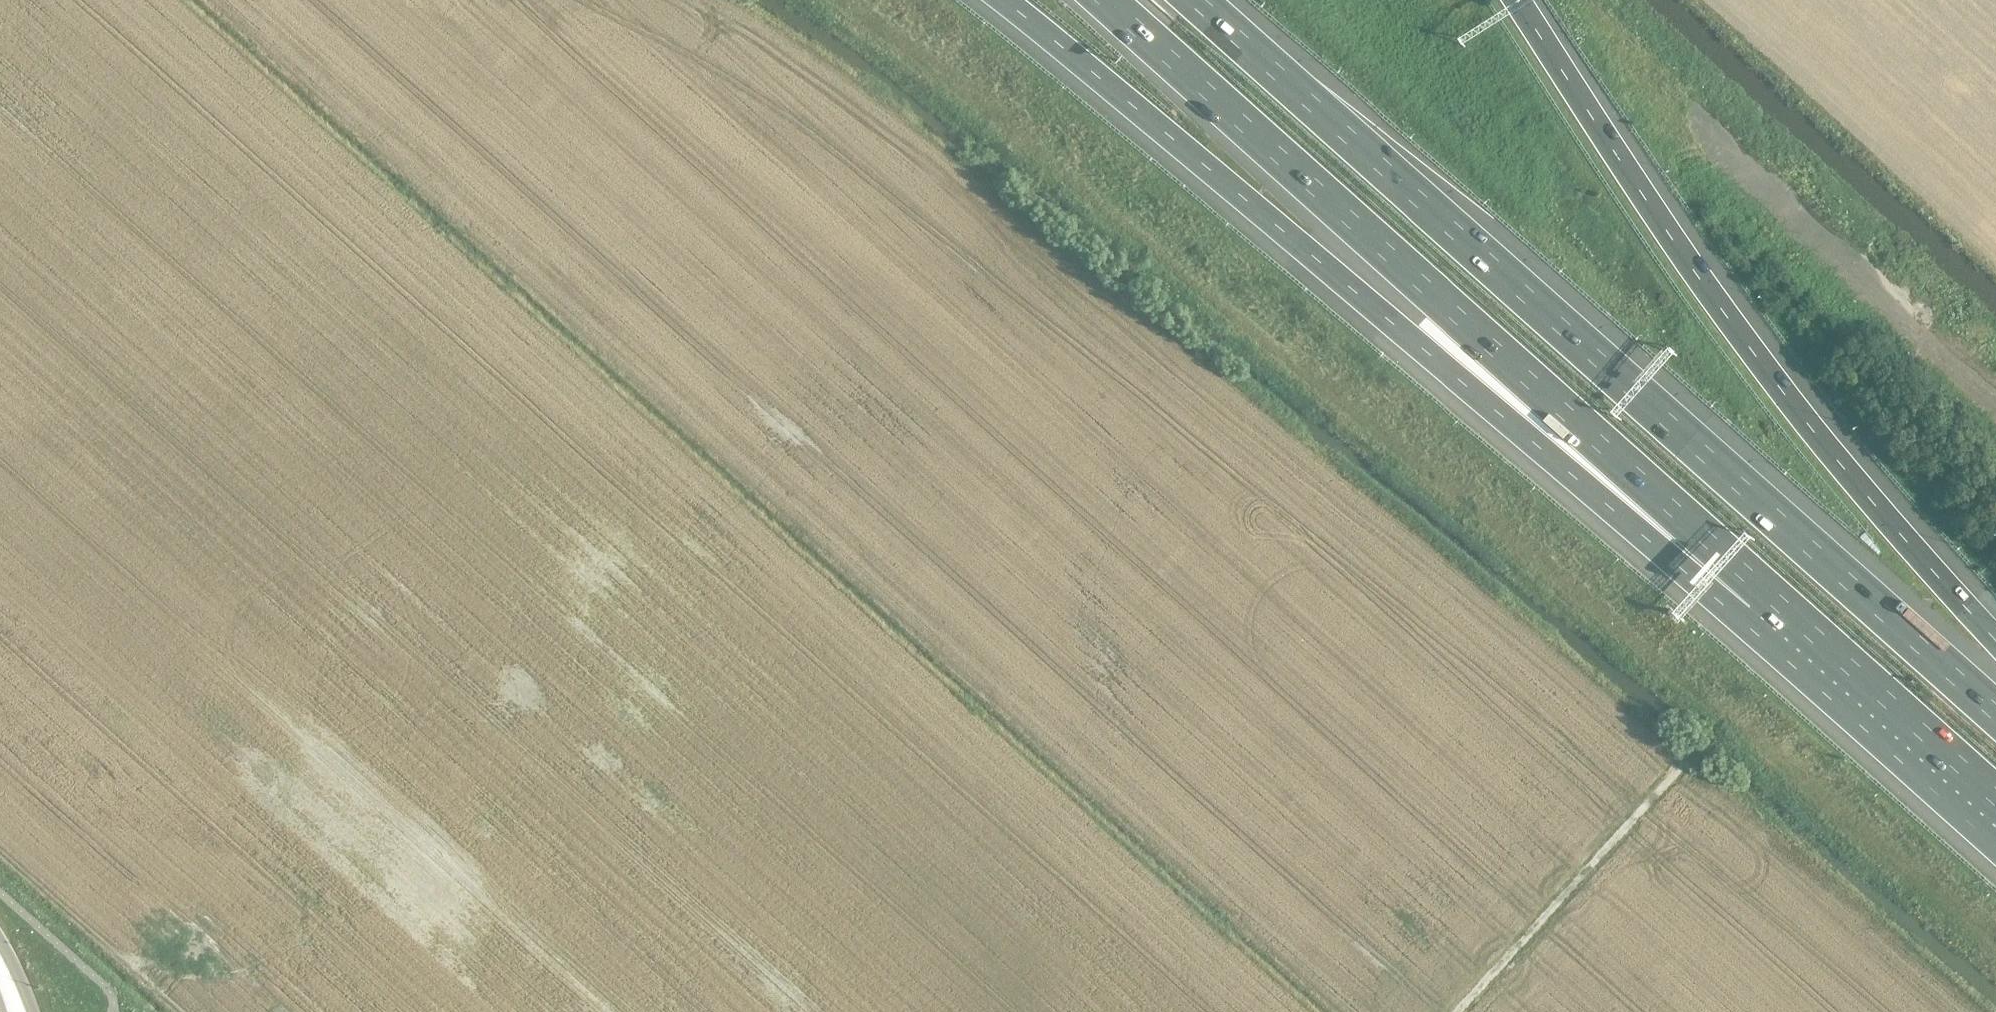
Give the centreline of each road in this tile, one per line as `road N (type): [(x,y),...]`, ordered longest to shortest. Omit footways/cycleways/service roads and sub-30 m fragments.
road 1 (motorway): [(1995,706),(1200,0)]
road 2 (motorway): [(1003,0),(1411,336),(1754,601)]
road 3 (motorway): [(1103,0),(1754,601)]
road 4 (motorway): [(1995,656),(1748,345),(1517,0)]
road 5 (motorway): [(1754,601),(1995,815)]

